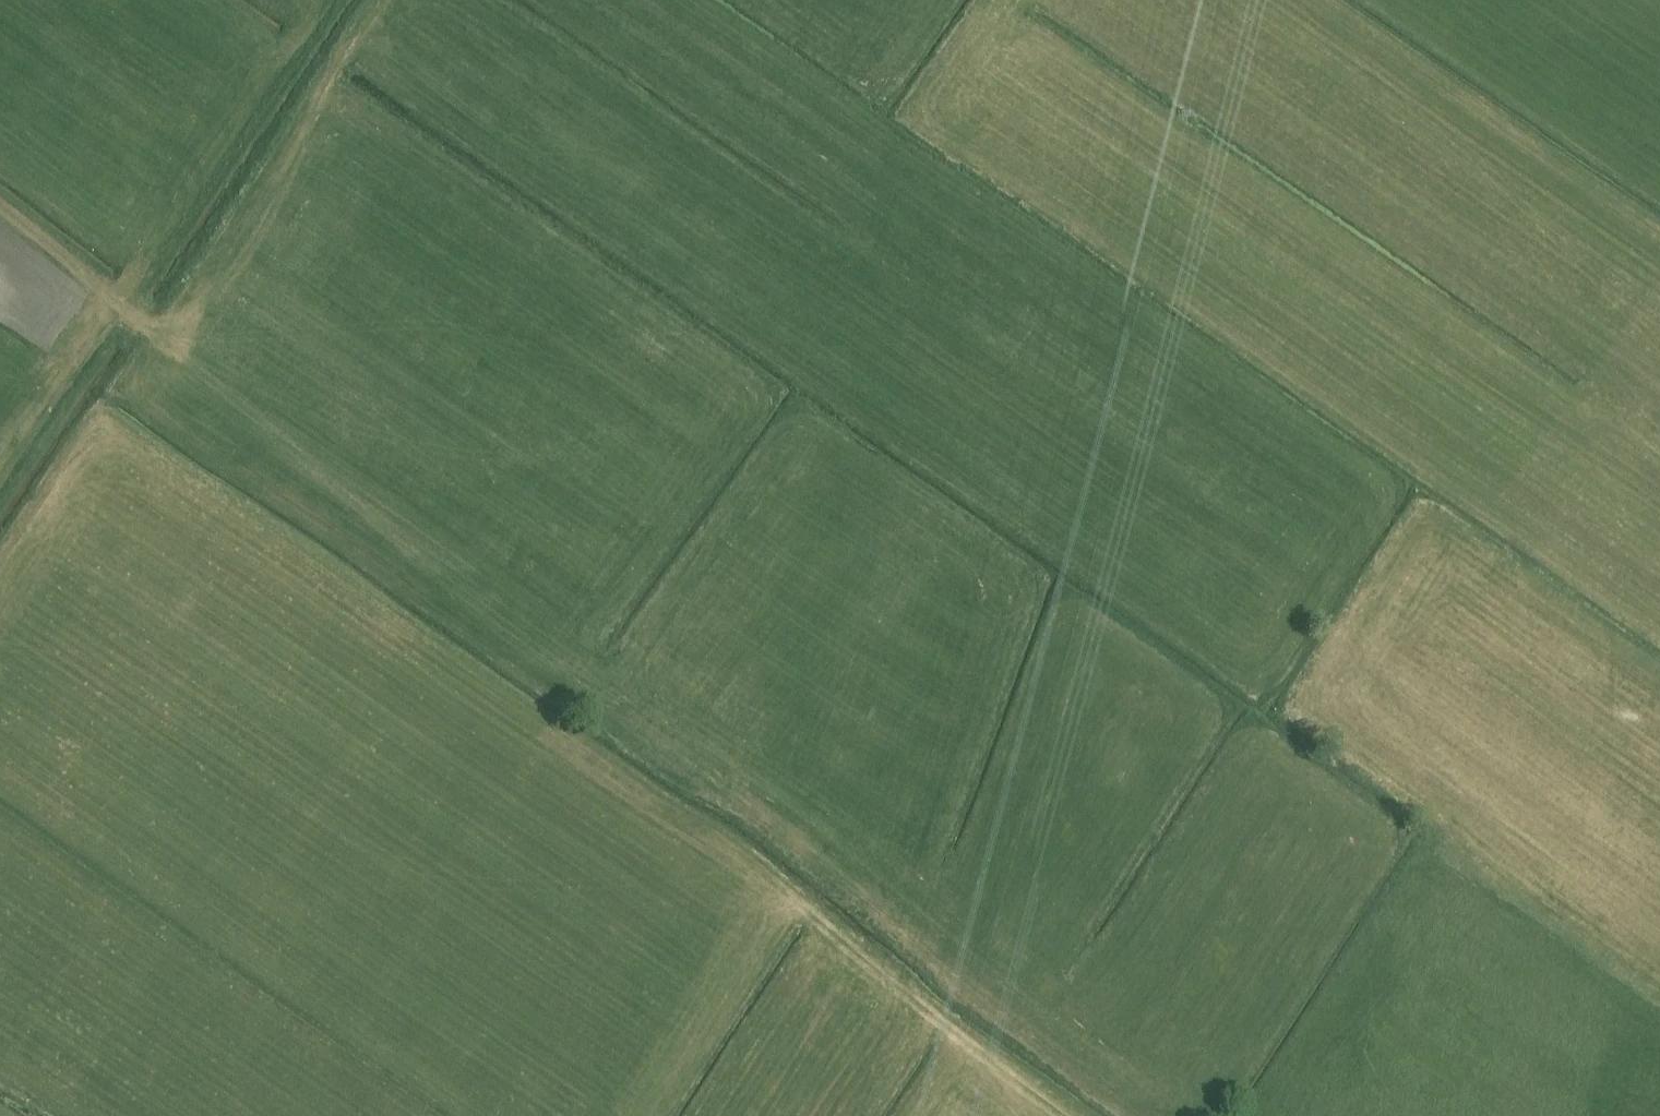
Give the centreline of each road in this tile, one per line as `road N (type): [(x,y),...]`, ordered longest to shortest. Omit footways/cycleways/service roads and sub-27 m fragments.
road 1 (track): [(0,202),(131,305)]

